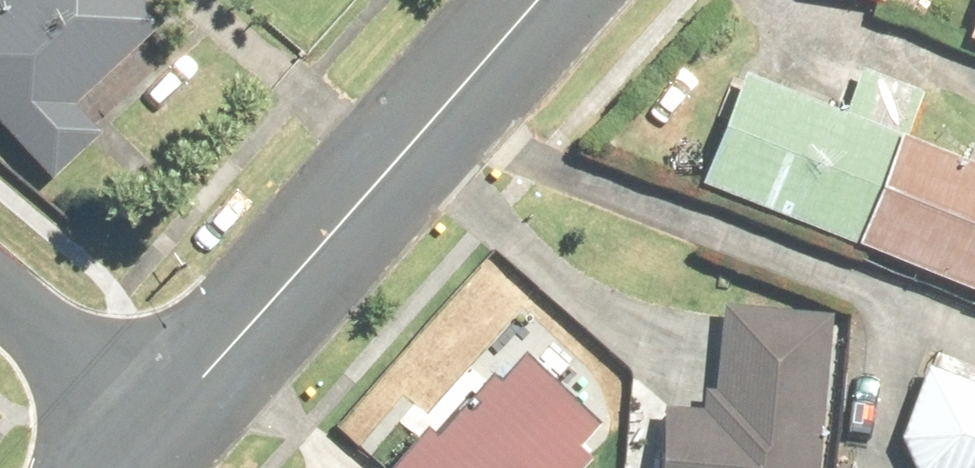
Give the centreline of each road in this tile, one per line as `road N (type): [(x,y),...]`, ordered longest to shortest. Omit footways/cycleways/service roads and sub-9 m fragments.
road 1 (tertiary): [(531,0),(160,427)]
road 2 (residential): [(0,289),(160,427)]

